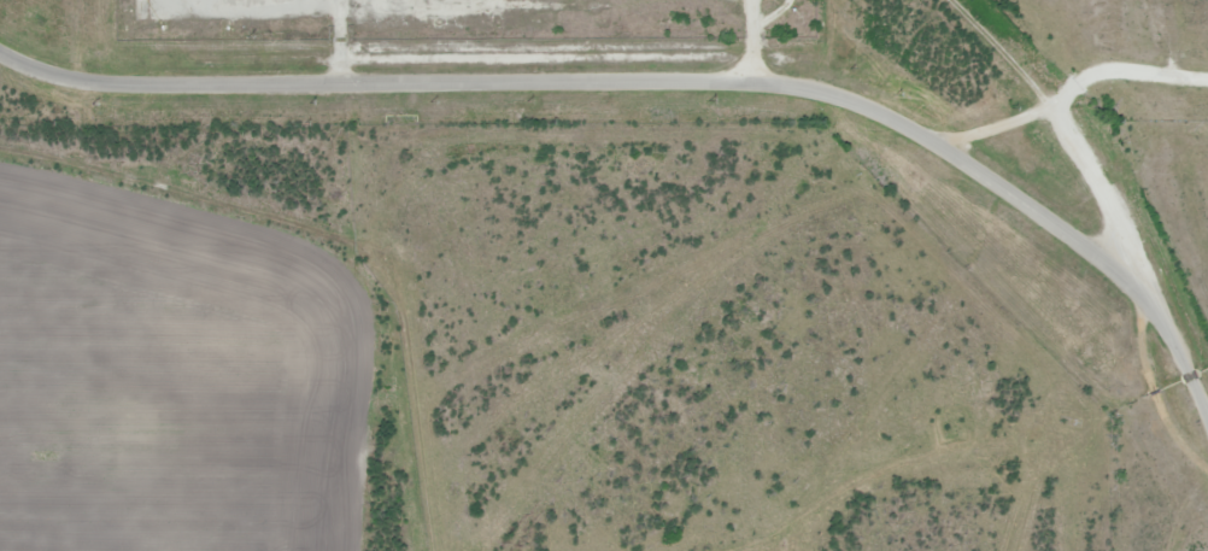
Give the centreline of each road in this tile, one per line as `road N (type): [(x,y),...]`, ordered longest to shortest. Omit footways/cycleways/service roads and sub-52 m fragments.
road 1 (residential): [(0,56),(64,74),(767,78),(857,96),(931,137)]
road 2 (track): [(385,550),(379,327),(356,263),(0,149)]
road 3 (residential): [(1207,421),(1163,317),(1055,223),(931,137)]
road 4 (residential): [(931,137),(1036,110),(1118,71),(1207,77)]

